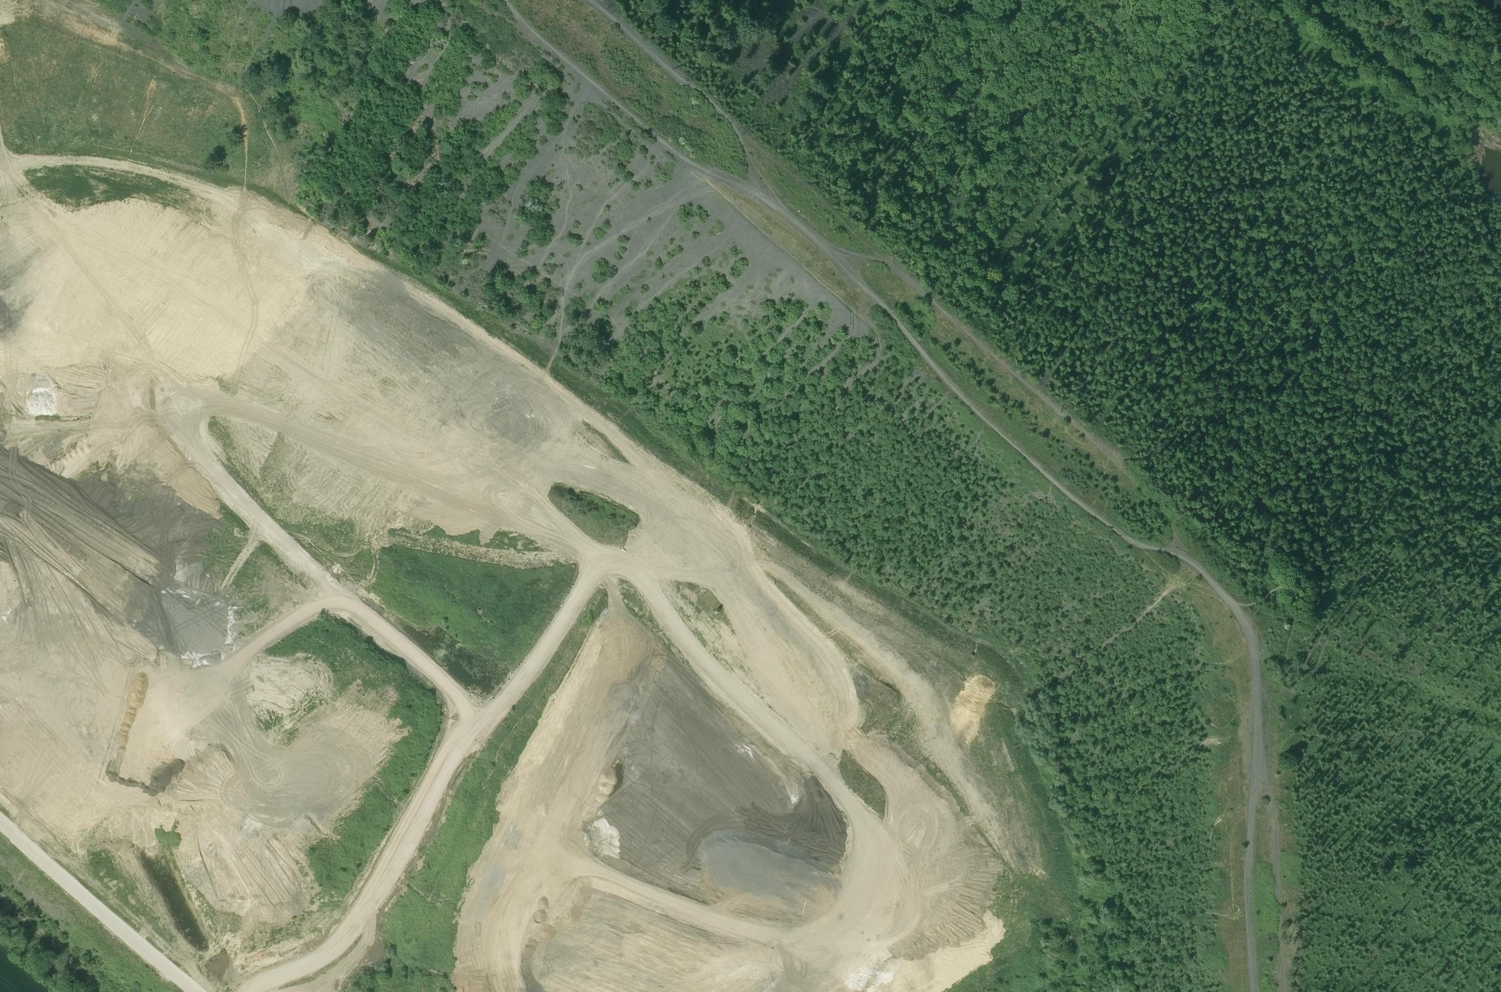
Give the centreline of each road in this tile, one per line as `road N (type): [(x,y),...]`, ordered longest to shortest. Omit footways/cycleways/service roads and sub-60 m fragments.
road 1 (track): [(755,187),(836,249),(928,356),(1063,488),(1129,539),(1189,558),(1244,619),(1259,768),(1246,830),(1255,991)]
road 2 (track): [(505,0),(677,153),(755,187),(730,118),(592,0)]
road 3 (track): [(336,991),(370,936),(372,906),(478,723),(508,696),(604,561)]
road 4 (track): [(478,723),(442,677),(164,401)]
road 5 (track): [(200,991),(0,821)]
road 6 (track): [(1322,0),(1476,137)]
road 7 (track): [(247,991),(331,951),(372,906)]
road 8 (track): [(0,911),(97,991)]

